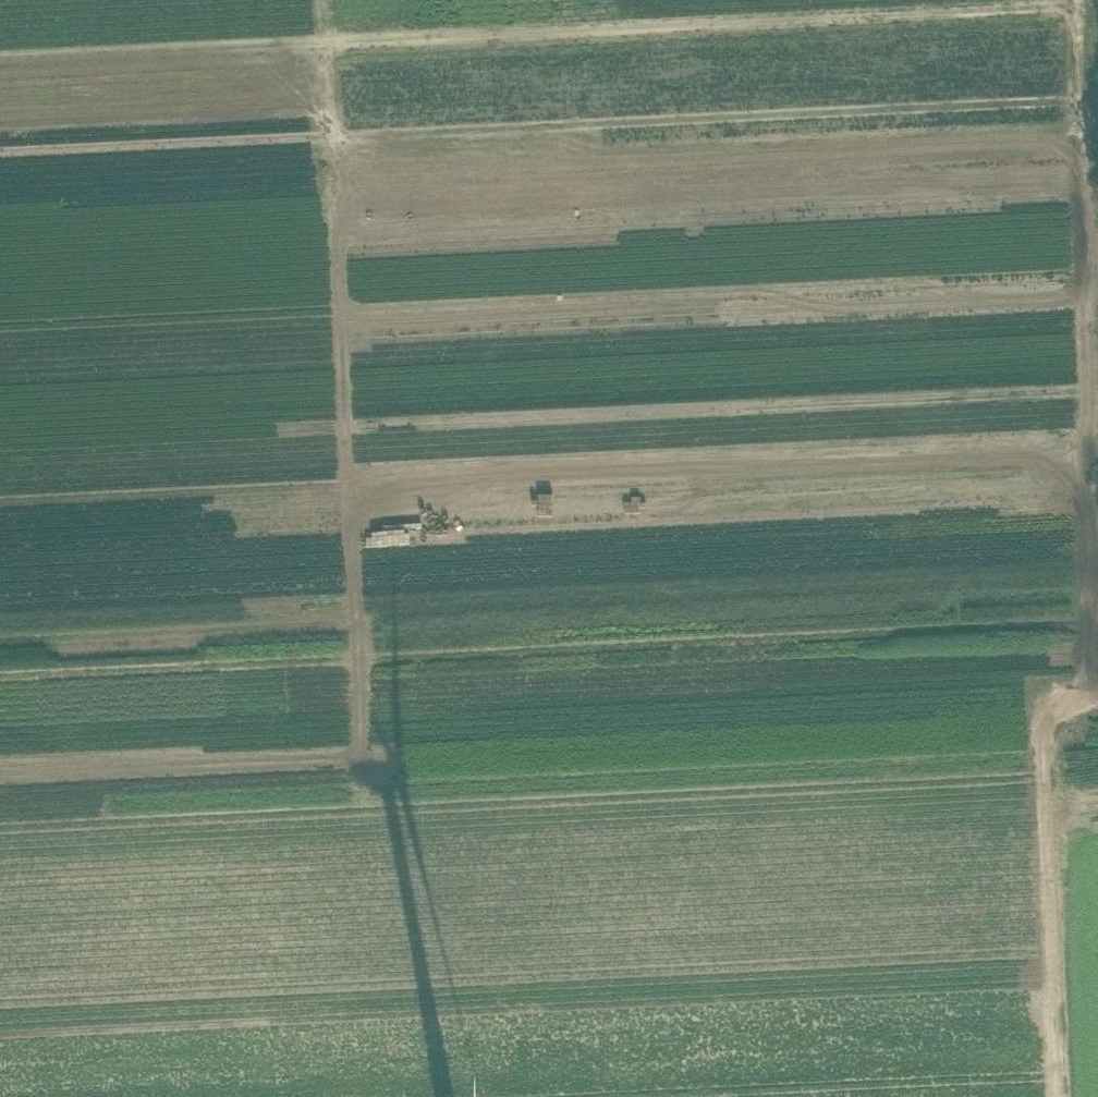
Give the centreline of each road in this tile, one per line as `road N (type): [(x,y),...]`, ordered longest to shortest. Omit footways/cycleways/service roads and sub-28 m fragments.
road 1 (track): [(1097,700),(1060,720),(1049,763),(1059,1096)]

